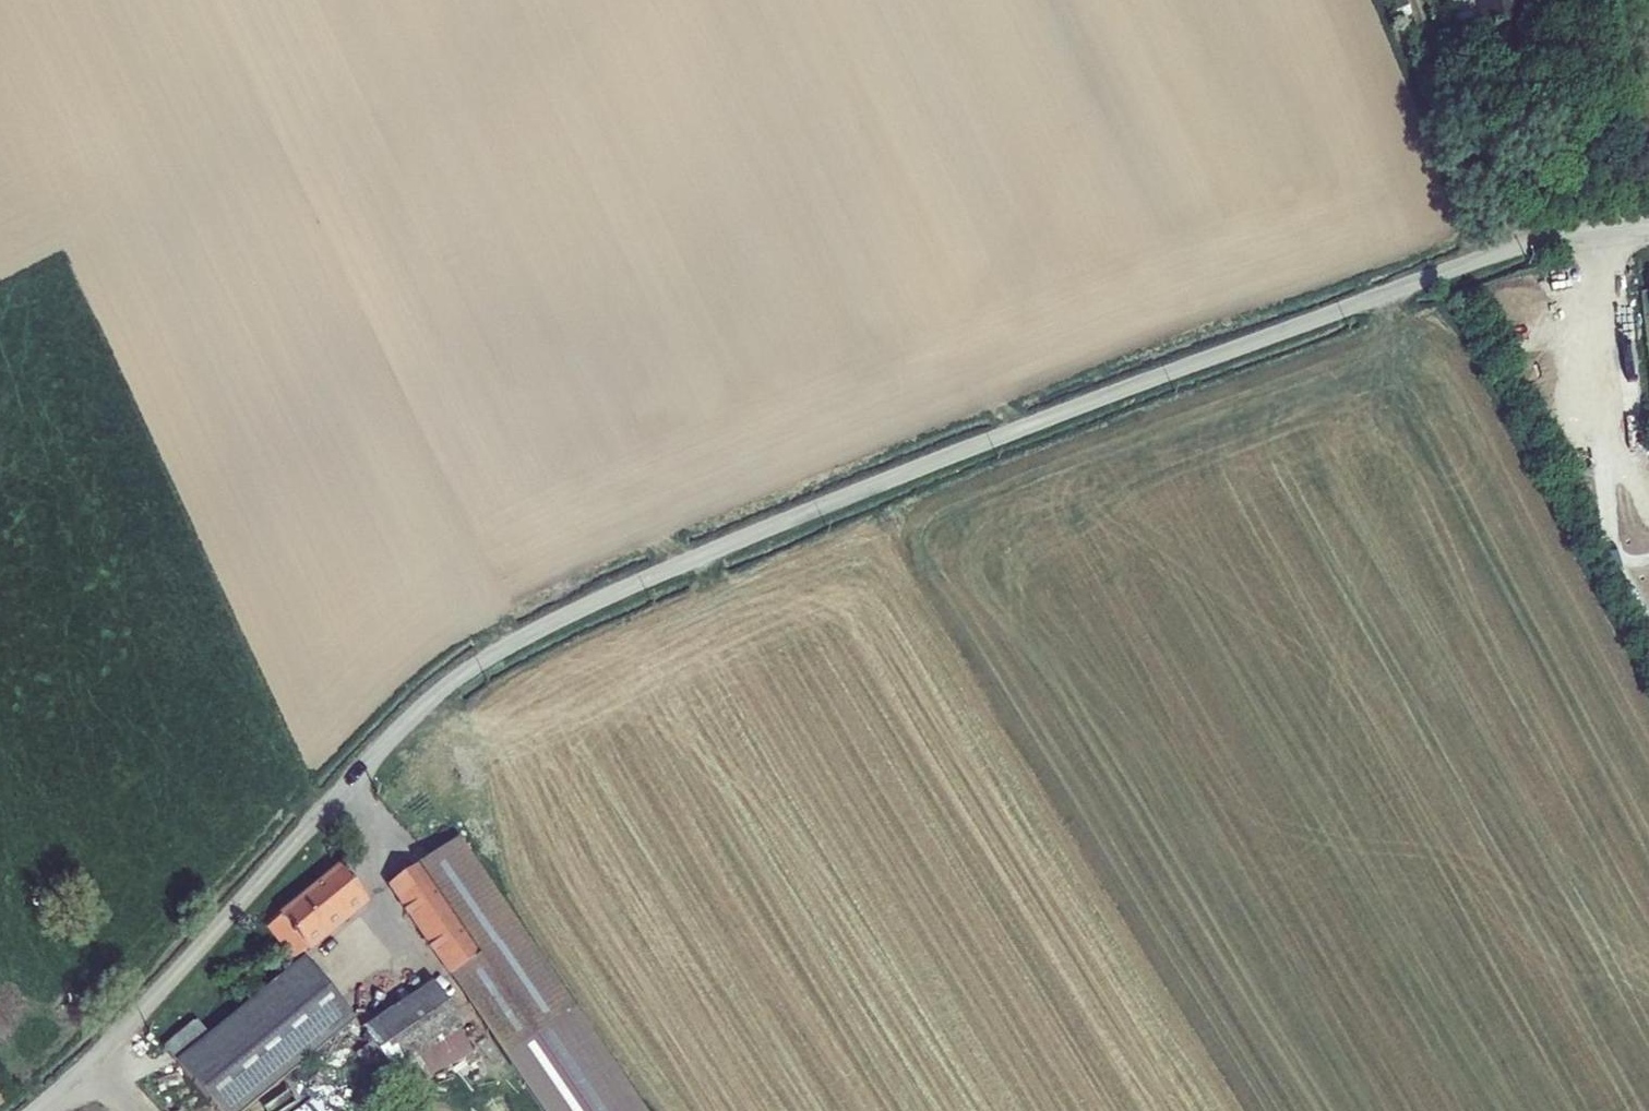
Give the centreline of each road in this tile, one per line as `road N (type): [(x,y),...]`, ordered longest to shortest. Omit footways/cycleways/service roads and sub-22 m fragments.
road 1 (unclassified): [(34,1110),(161,994),(413,716),(529,633),(630,583),(1447,263),(1596,226),(1648,226)]

